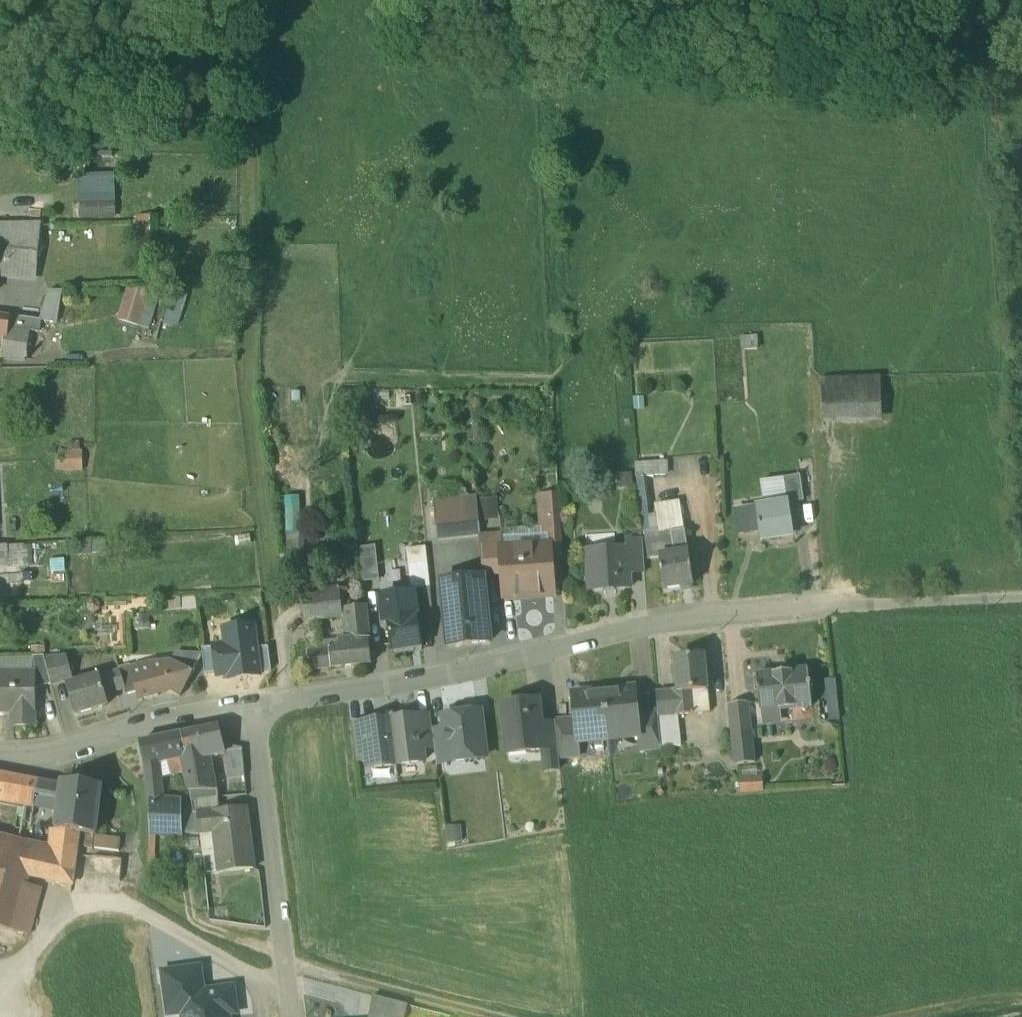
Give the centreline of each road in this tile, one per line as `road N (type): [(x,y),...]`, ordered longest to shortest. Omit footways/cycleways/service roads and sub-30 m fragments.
road 1 (track): [(291,705),(247,386),(247,70)]
road 2 (residential): [(841,605),(683,620),(447,678),(247,712)]
road 3 (track): [(259,1016),(254,987),(236,969),(132,909),(107,905),(83,910),(0,997)]
road 4 (residential): [(279,958),(247,712)]
road 5 (track): [(466,1016),(279,958)]
road 6 (unclassified): [(1021,598),(841,605)]
road 7 (residential): [(247,712),(100,739)]

